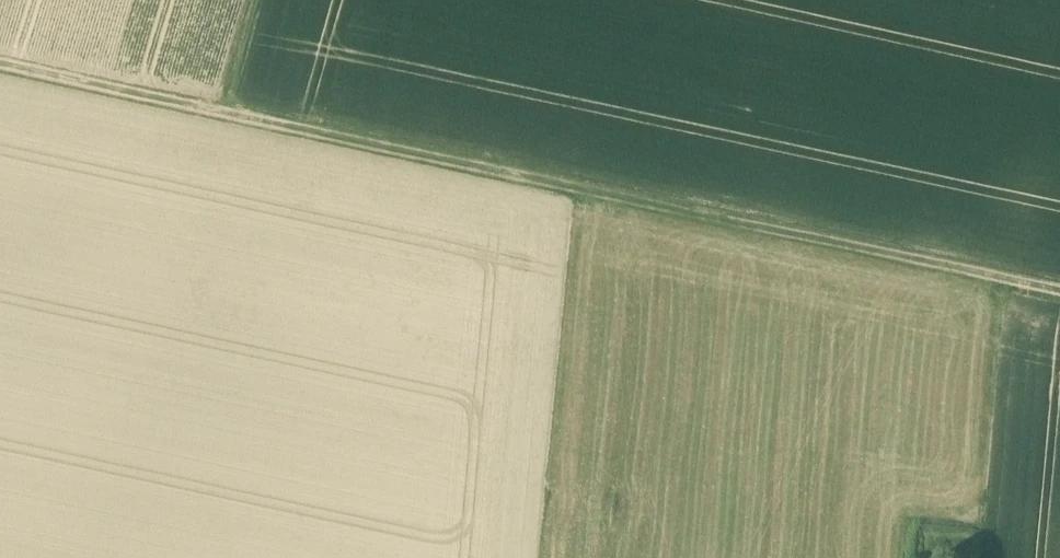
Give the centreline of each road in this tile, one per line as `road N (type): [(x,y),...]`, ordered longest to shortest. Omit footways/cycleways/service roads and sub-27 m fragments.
road 1 (track): [(0,60),(1059,289)]

